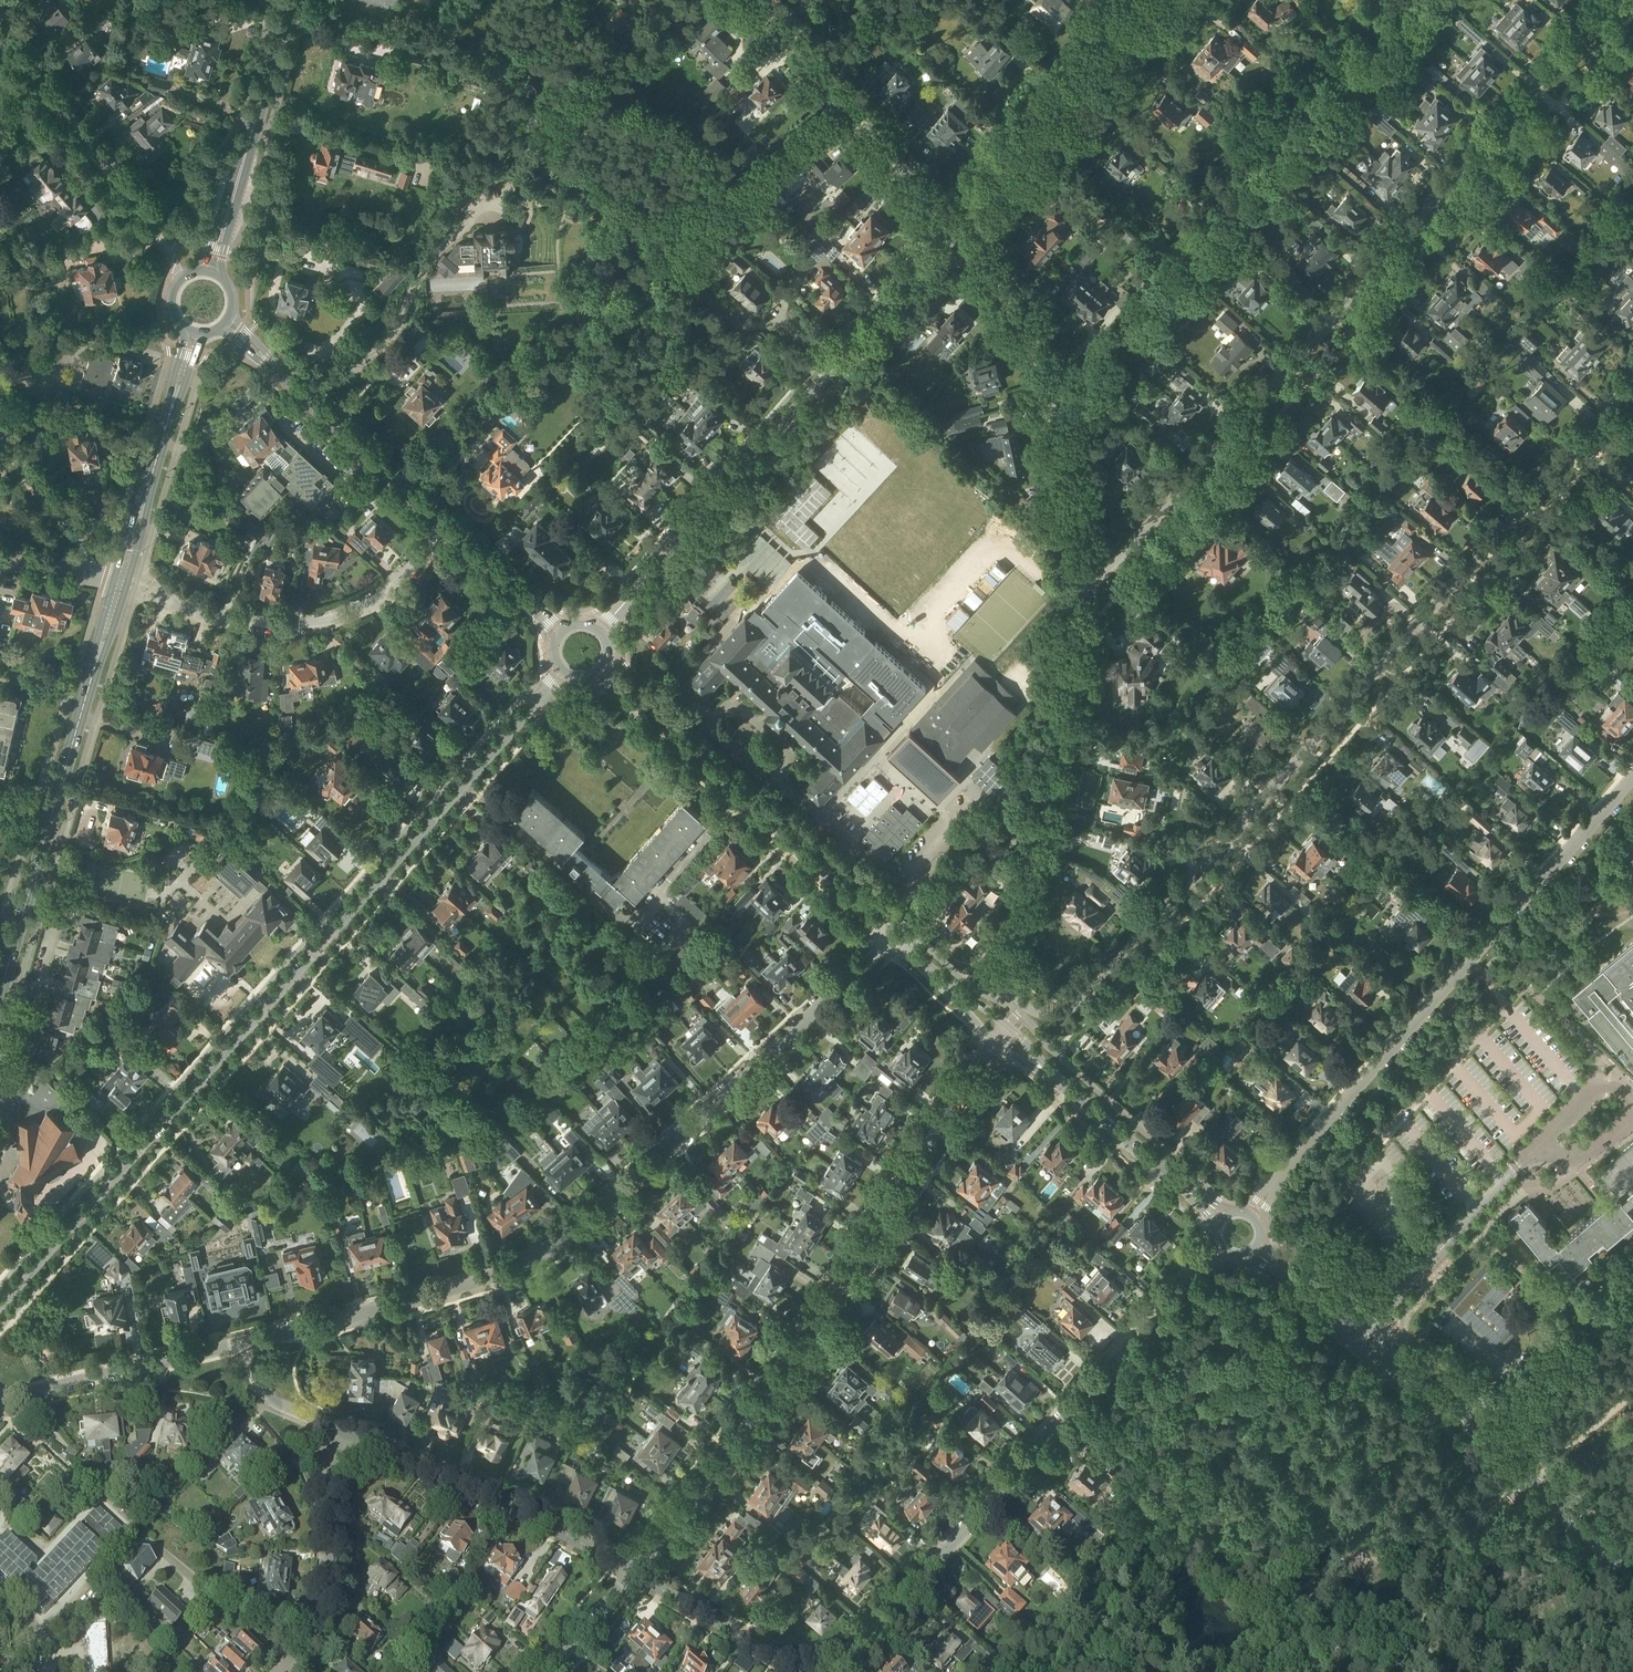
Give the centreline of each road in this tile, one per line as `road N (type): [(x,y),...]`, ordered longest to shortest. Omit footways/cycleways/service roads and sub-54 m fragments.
road 1 (residential): [(1632,386),(1080,999),(1047,1015),(1018,1001),(1012,976),(1063,696),(1076,580)]
road 2 (residential): [(1624,0),(1109,572),(1076,580)]
road 3 (residential): [(246,1343),(491,1278),(561,1239),(892,934)]
road 4 (residential): [(466,783),(0,1304)]
road 5 (residential): [(634,1572),(873,1243),(995,1041)]
road 6 (residential): [(1252,1215),(1632,782)]
road 7 (residential): [(837,1671),(1221,1250)]
road 8 (residential): [(604,630),(961,226)]
road 9 (residential): [(0,983),(123,582)]
road 10 (tertiary): [(892,934),(604,674)]
road 11 (residential): [(1076,580),(1057,377),(1020,296),(961,226)]
road 12 (track): [(1416,1633),(1431,1599),(1428,1565),(1632,1394)]
road 13 (residential): [(634,1572),(339,1431)]
road 14 (tertiary): [(1400,1366),(1533,1481),(1632,1585)]
road 15 (residential): [(162,597),(248,626),(322,620),(381,593),(439,529)]
road 16 (residential): [(748,0),(961,226)]
road 17 (residential): [(961,226),(1162,0)]
road 18 (tertiary): [(439,529),(231,322)]
road 19 (tertiary): [(212,268),(289,0)]
road 20 (residential): [(279,1671),(312,1636),(326,1606),(332,1576),(322,1475),(339,1431)]
road 21 (residential): [(123,582),(192,336)]
road 22 (residential): [(0,1397),(246,1343)]
road 23 (residential): [(150,219),(0,43)]
road 24 (tertiary): [(1221,1218),(1047,1075)]
road 25 (residential): [(794,1671),(634,1572)]
road 26 (residential): [(84,573),(79,538),(0,440)]
road 27 (tertiary): [(557,633),(439,529)]
road 28 (residential): [(466,783),(562,675)]
road 29 (track): [(1288,1671),(1325,1640),(1416,1633)]
road 30 (residential): [(339,1431),(267,1397),(246,1343)]
road 31 (residential): [(548,1671),(634,1572)]

